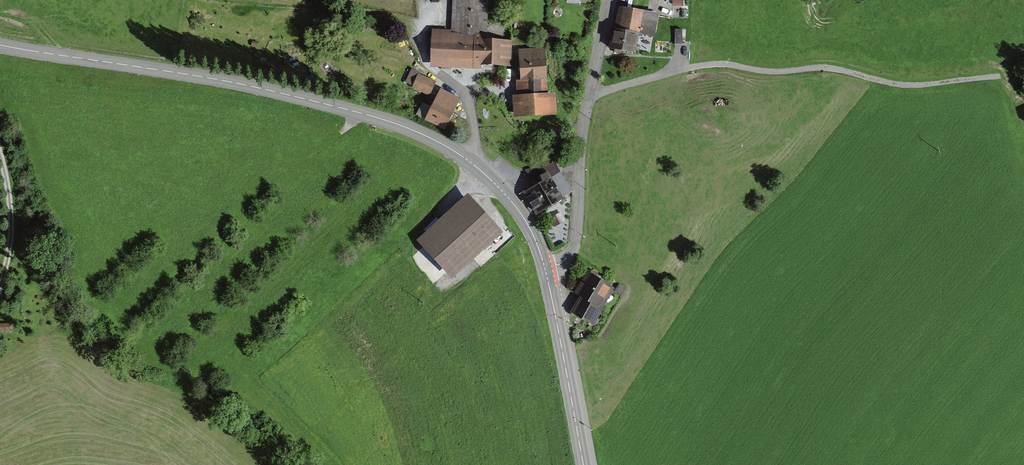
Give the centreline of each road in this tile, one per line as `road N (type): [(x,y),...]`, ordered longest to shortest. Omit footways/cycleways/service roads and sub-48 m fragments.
road 1 (tertiary): [(0,44),(223,81),(411,130),(472,163),(515,204),(545,269)]
road 2 (track): [(590,96),(727,61),(777,72),(851,70),(886,82),(999,79)]
road 3 (unclassified): [(545,269),(573,249),(581,152),(610,0)]
road 4 (tertiary): [(545,269),(584,464)]
road 5 (track): [(0,154),(14,221),(0,288)]

